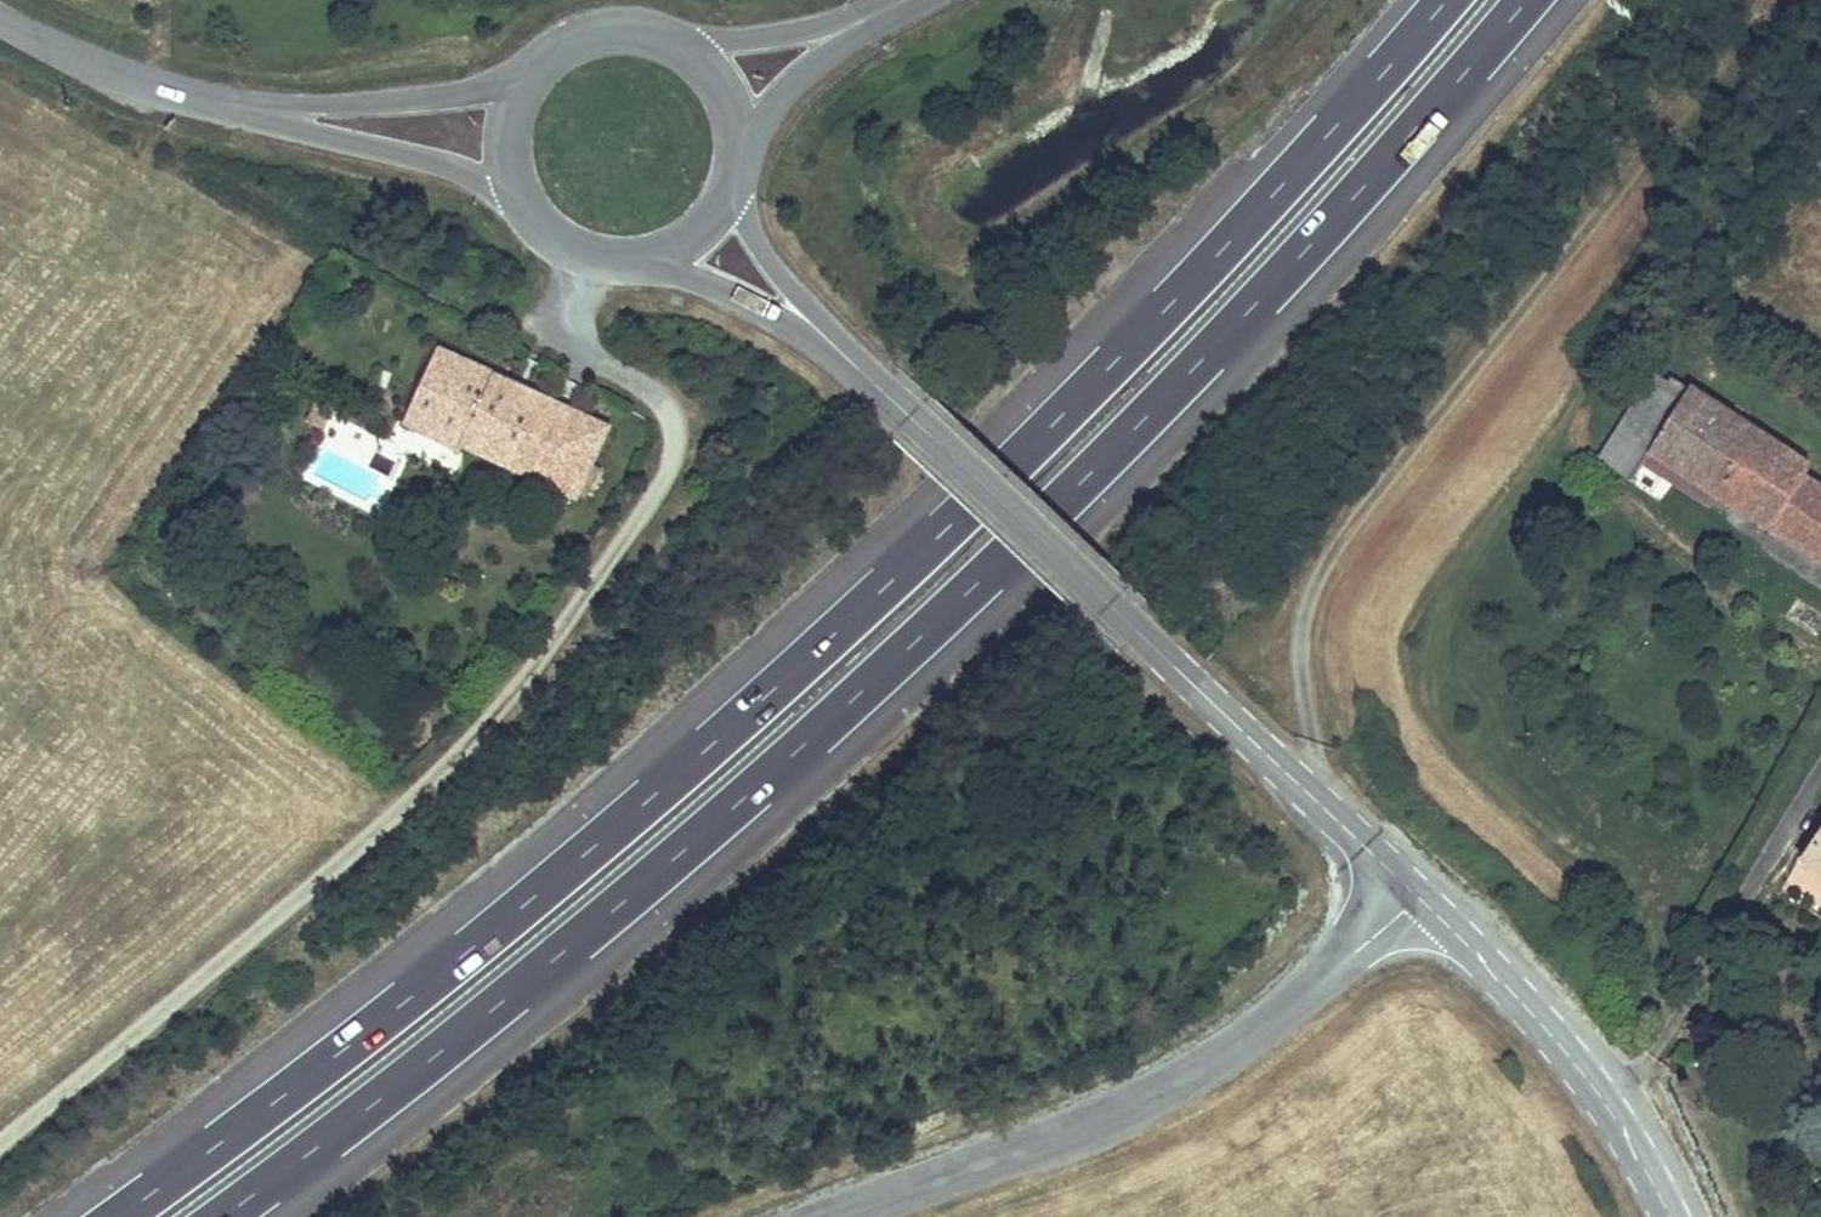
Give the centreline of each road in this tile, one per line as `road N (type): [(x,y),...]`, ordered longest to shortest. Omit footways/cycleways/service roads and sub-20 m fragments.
road 1 (motorway): [(1448,0),(1163,310),(855,613),(405,994),(93,1216)]
road 2 (motorway): [(241,1216),(562,966),(915,640),(1202,357),(1526,0)]
road 3 (track): [(0,1136),(325,874),(482,733),(656,490),(674,415),(657,395)]
road 4 (track): [(1300,785),(1314,761),(1306,619),(1335,547),(1701,64),(1738,31),(1799,0)]
road 5 (tertiary): [(1419,897),(829,341)]
road 6 (unclassified): [(829,1216),(1102,1115),(1190,1072),(1419,897)]
road 7 (tertiary): [(1673,1216),(1569,1050),(1419,897)]
road 8 (unclassified): [(252,111),(443,164),(538,218)]
road 9 (unclassified): [(541,64),(426,99),(252,111)]
road 10 (unclassified): [(252,111),(145,85),(0,22)]
road 11 (tertiary): [(628,257),(829,341)]
road 12 (tertiary): [(738,160),(821,58),(882,11)]
road 13 (tertiary): [(882,11),(759,39),(678,41)]
road 14 (tertiary): [(829,341),(756,243),(735,175)]
road 15 (tertiary): [(541,64),(514,113),(510,141),(523,195),(538,218)]
road 16 (tertiary): [(678,41),(605,30),(541,64)]
road 17 (tertiary): [(628,257),(657,253),(706,224),(735,175)]
road 18 (tertiary): [(738,160),(727,91),(678,41)]

